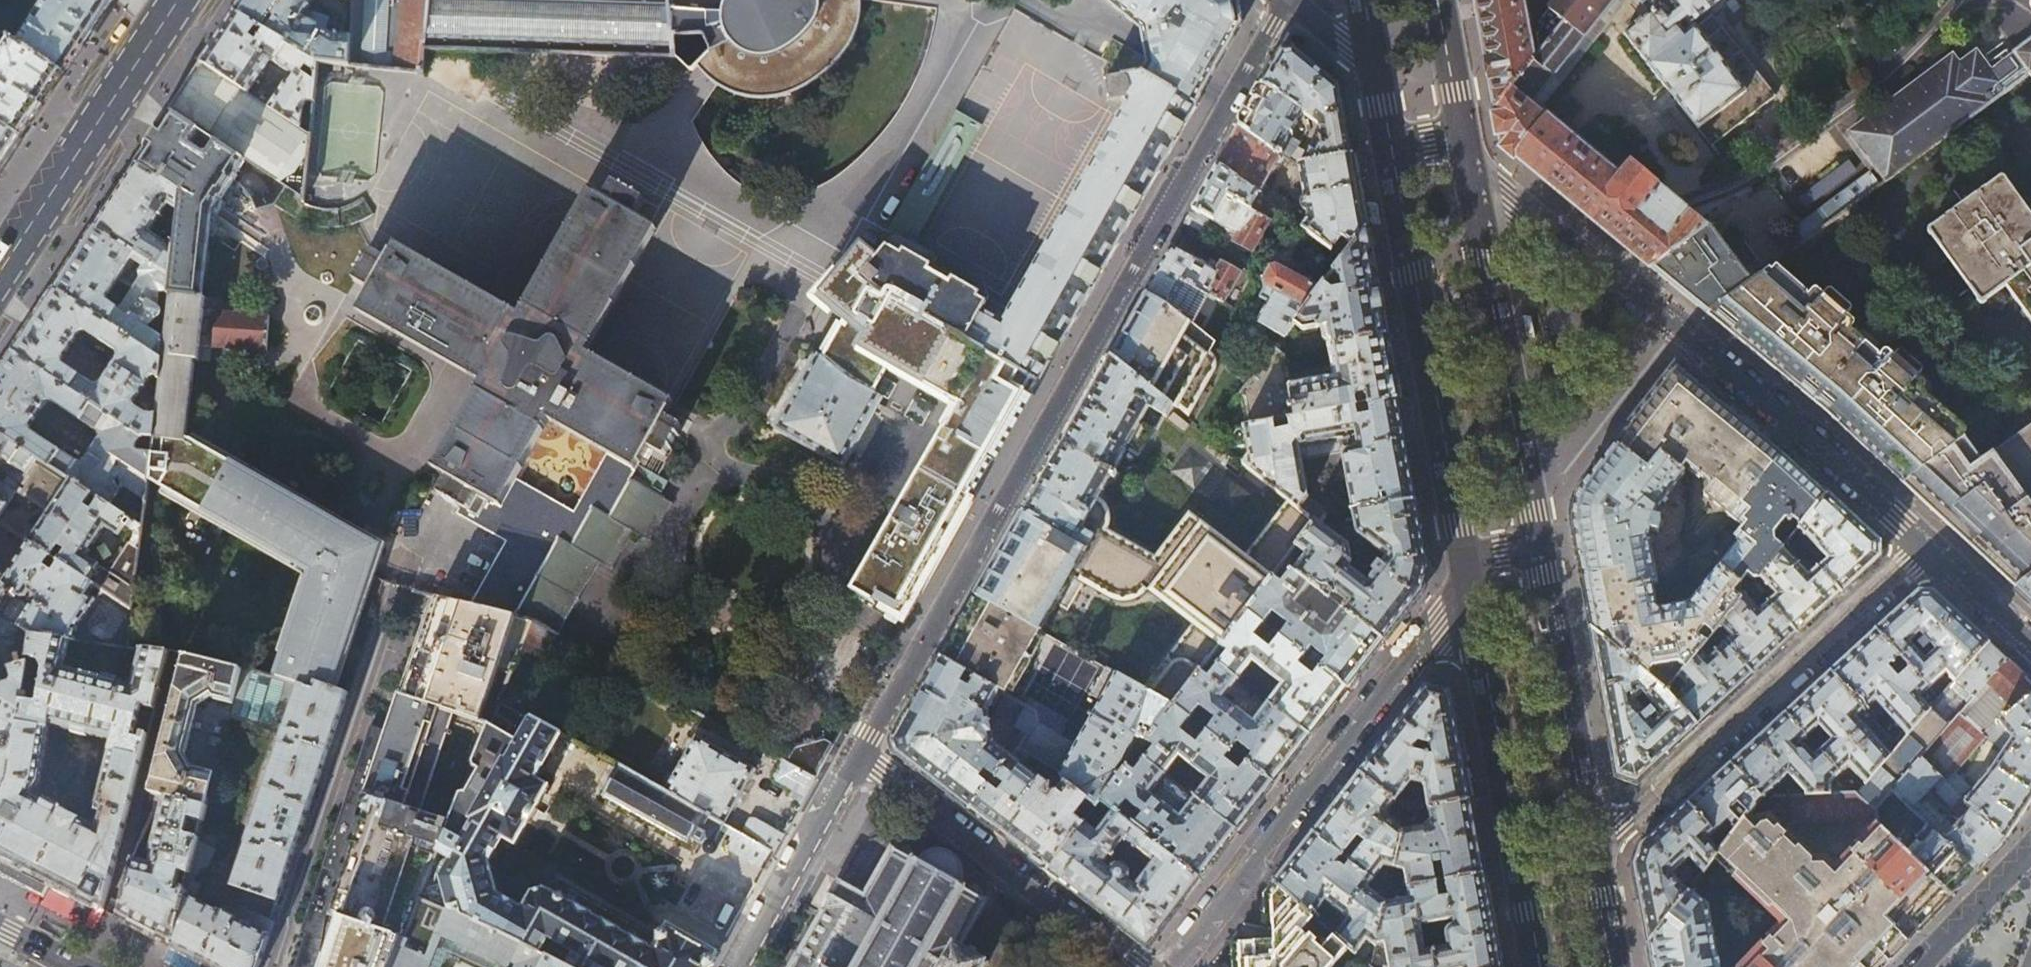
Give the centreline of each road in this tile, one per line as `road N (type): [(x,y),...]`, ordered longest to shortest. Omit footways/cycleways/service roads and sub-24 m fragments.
road 1 (residential): [(1291,5),(862,755)]
road 2 (residential): [(1467,156),(1930,550)]
road 3 (residential): [(1168,966),(1467,584)]
road 4 (residential): [(1591,856),(1930,550)]
road 5 (secondary): [(1390,146),(1467,584)]
road 6 (secondary): [(1538,540),(1467,156)]
road 7 (secondary): [(1467,584),(1540,966)]
road 8 (residential): [(862,755),(1140,966)]
road 9 (secondary): [(178,0),(0,271)]
road 10 (secondary): [(1591,856),(1538,540)]
road 11 (residential): [(862,755),(740,966)]
road 12 (residential): [(2030,848),(1918,966)]
road 13 (secondary): [(1467,156),(1439,0)]
road 14 (residential): [(1930,550),(2030,642)]

